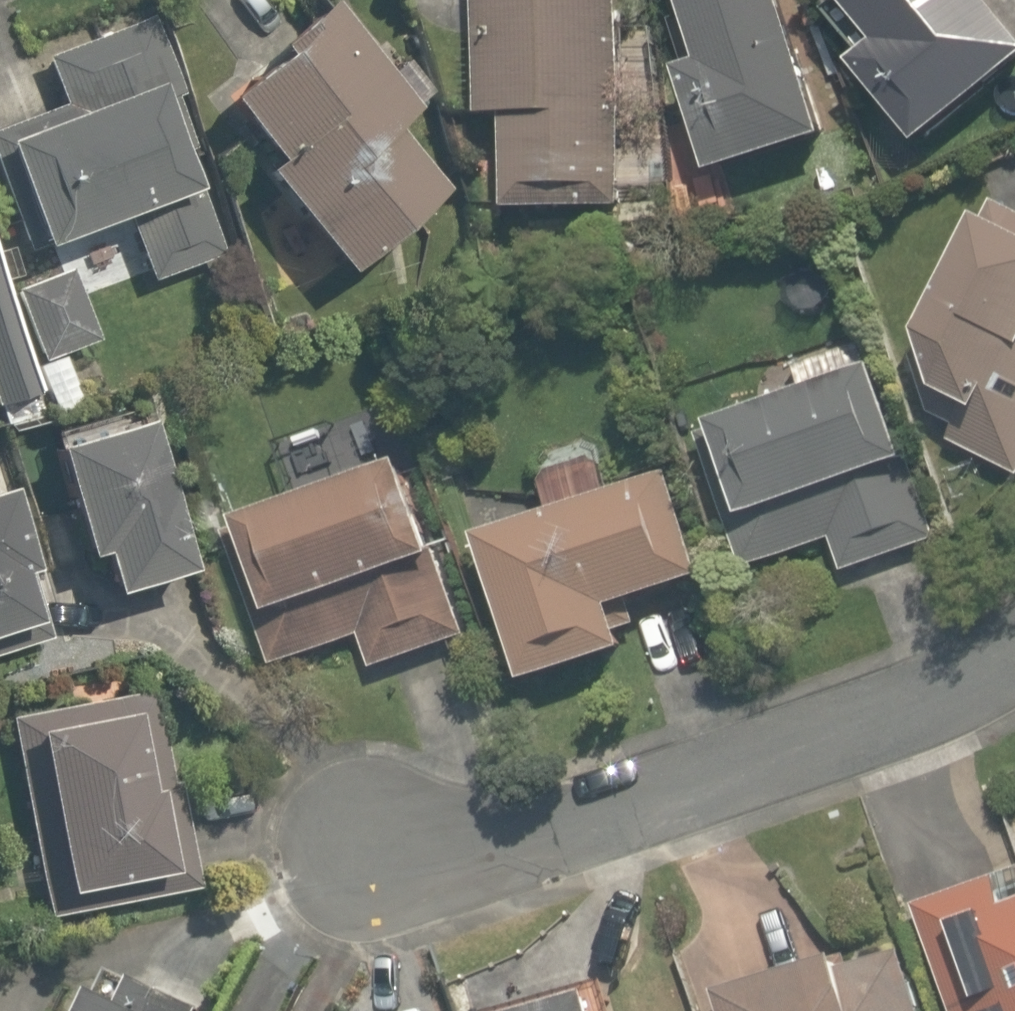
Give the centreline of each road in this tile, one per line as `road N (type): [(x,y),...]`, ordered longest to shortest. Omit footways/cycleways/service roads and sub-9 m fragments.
road 1 (residential): [(1014,642),(945,685),(476,832),(352,852)]

